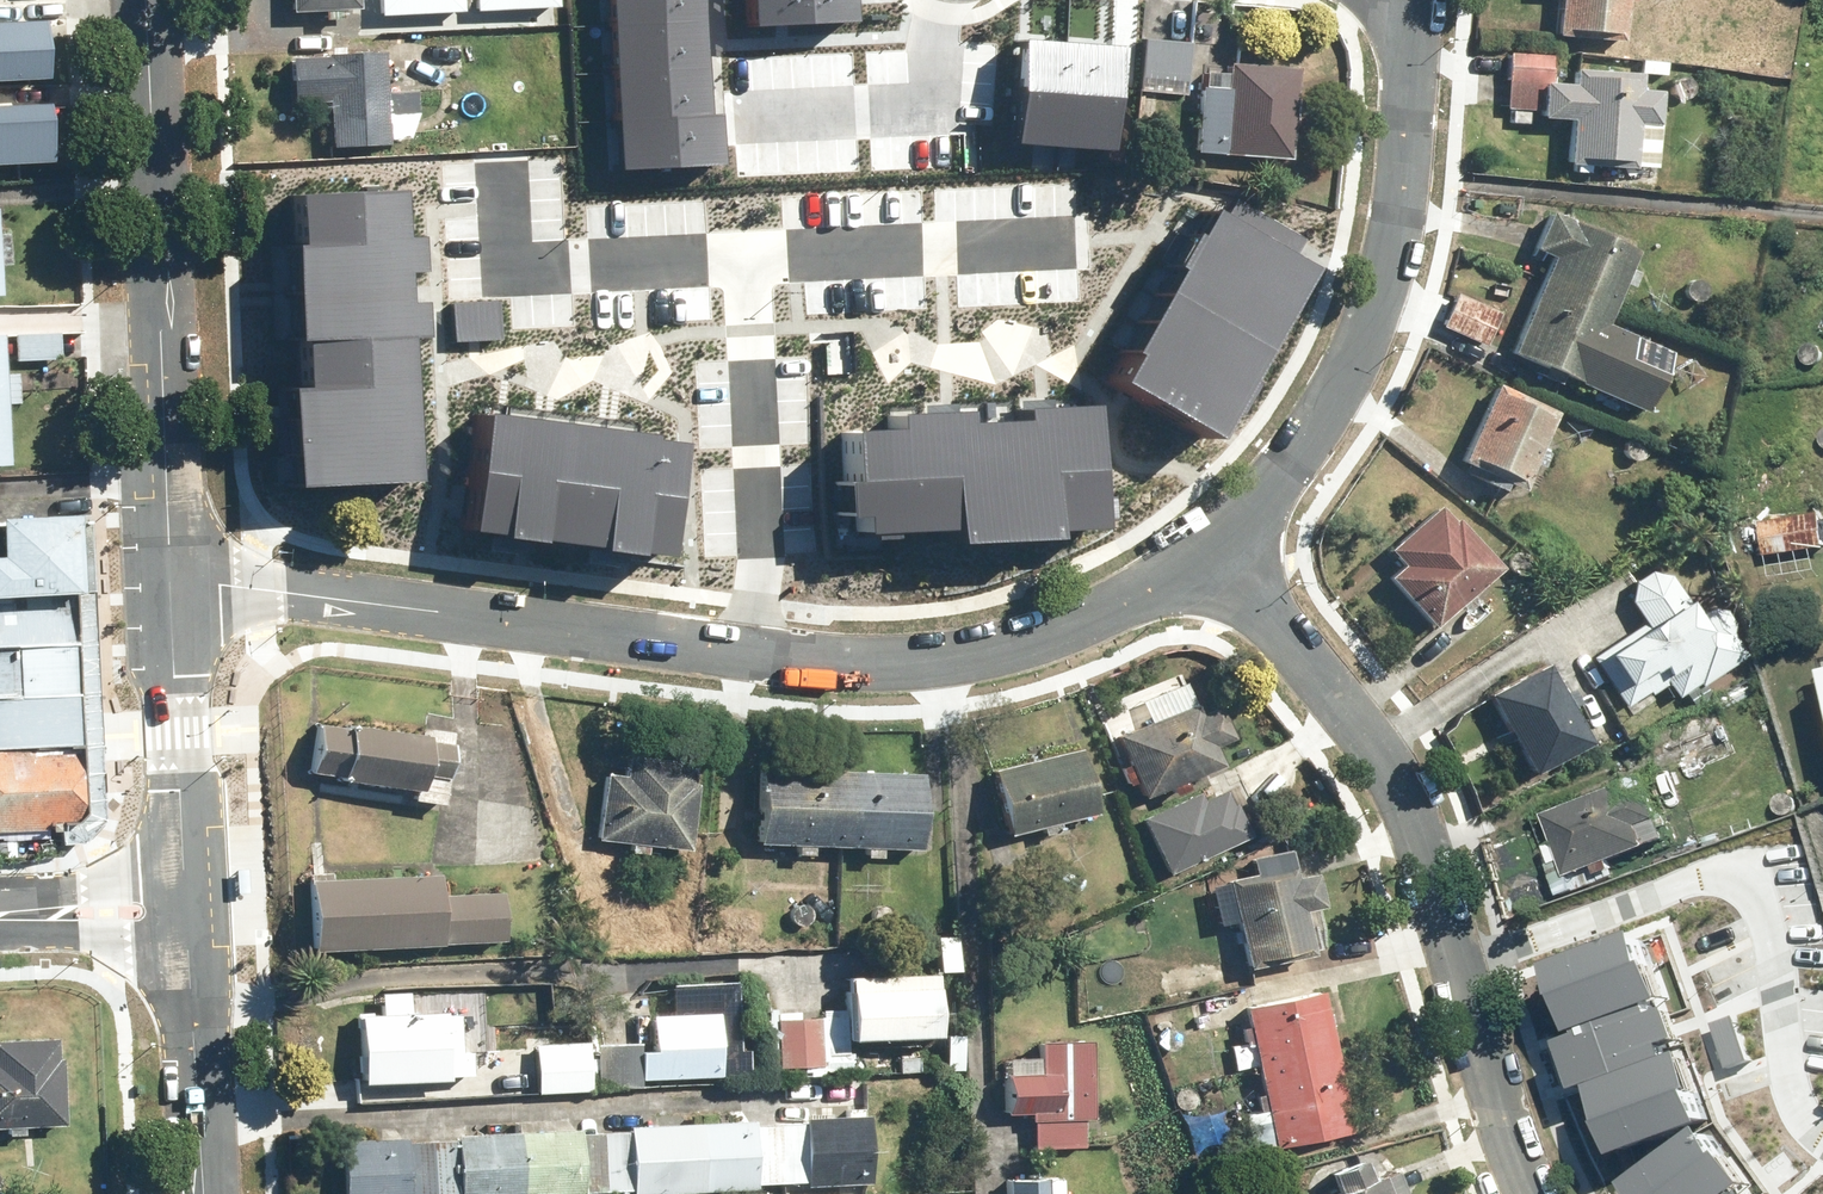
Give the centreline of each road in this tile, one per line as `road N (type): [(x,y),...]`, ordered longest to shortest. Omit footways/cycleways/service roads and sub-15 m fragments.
road 1 (residential): [(1218,546),(1319,434),(1385,290),(1411,179),(1420,0)]
road 2 (tertiary): [(171,585),(148,0)]
road 3 (residential): [(171,585),(259,587),(750,648)]
road 4 (residential): [(1465,962),(1696,879),(1730,881),(1762,908),(1789,1092),(1822,1138)]
road 5 (residential): [(750,648),(886,660),(1010,647),(1066,627),(1218,546)]
road 6 (residential): [(1465,962),(1404,785),(1218,546)]
road 7 (residential): [(750,648),(762,549),(748,260)]
road 8 (residential): [(500,170),(505,256),(516,270),(748,260)]
road 9 (residential): [(748,260),(1075,243)]
road 10 (tertiary): [(185,909),(171,585)]
road 11 (tertiary): [(201,1193),(185,909)]
road 12 (residential): [(1545,1193),(1465,962)]
road 13 (residential): [(0,917),(185,909)]

